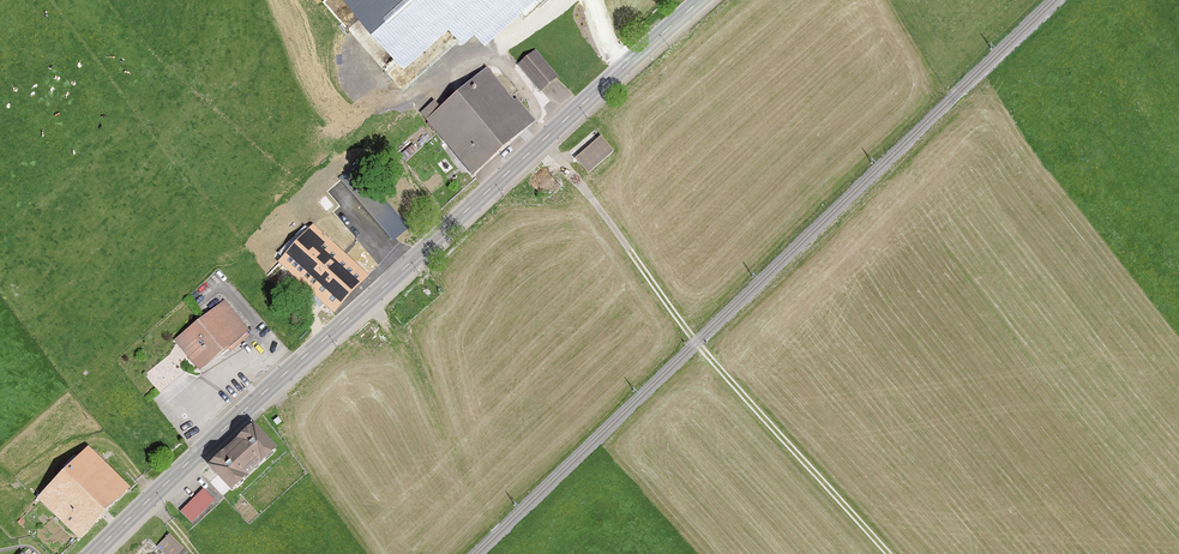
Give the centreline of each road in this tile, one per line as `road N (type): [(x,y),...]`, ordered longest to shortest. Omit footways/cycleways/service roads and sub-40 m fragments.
road 1 (tertiary): [(94,553),(702,0)]
road 2 (track): [(548,137),(696,343),(888,553)]

